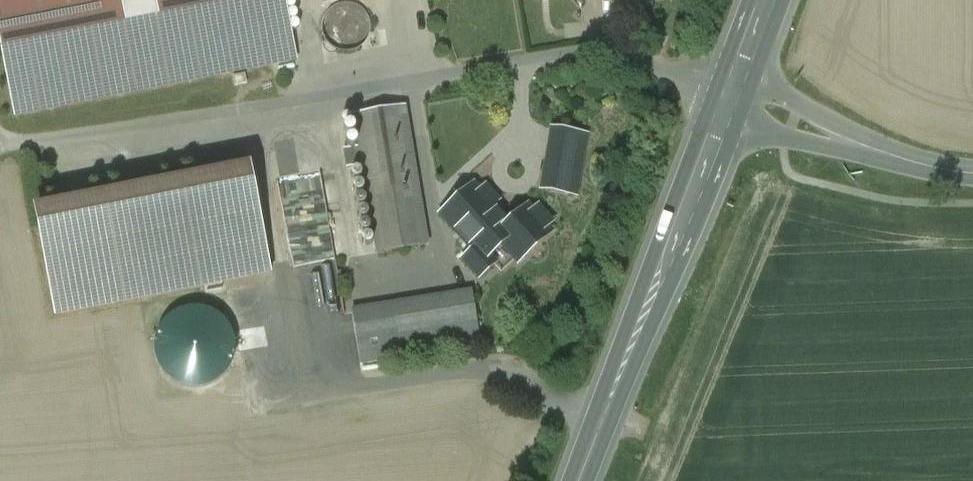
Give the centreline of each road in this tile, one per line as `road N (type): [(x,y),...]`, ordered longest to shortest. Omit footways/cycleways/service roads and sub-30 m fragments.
road 1 (secondary): [(732,94),(578,480)]
road 2 (tertiary): [(972,174),(830,137),(732,94)]

